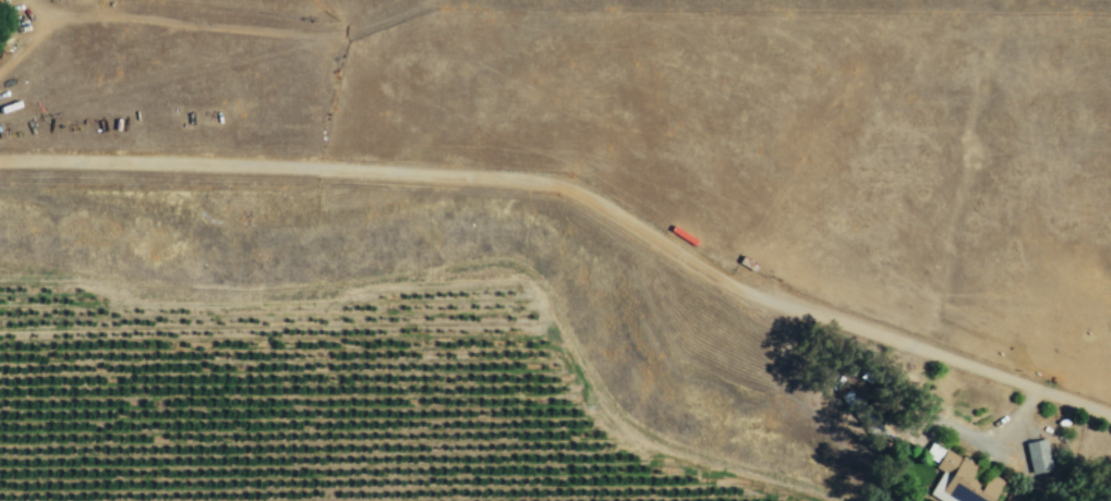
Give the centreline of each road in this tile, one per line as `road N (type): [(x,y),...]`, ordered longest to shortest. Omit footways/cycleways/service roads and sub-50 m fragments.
road 1 (residential): [(1110,415),(775,309),(570,188),(545,182),(0,162)]
road 2 (track): [(31,29),(110,16),(316,37),(430,0)]

